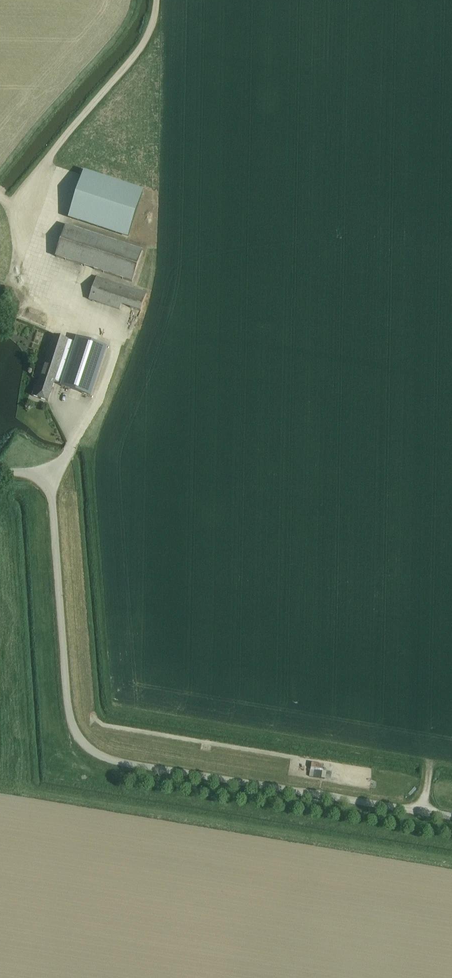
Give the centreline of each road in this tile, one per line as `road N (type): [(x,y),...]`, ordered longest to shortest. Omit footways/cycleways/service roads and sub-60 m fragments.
road 1 (unclassified): [(0,473),(36,478),(53,500),(67,698),(84,743),(127,763),(451,816)]
road 2 (track): [(15,197),(126,66),(154,26),(154,0)]

